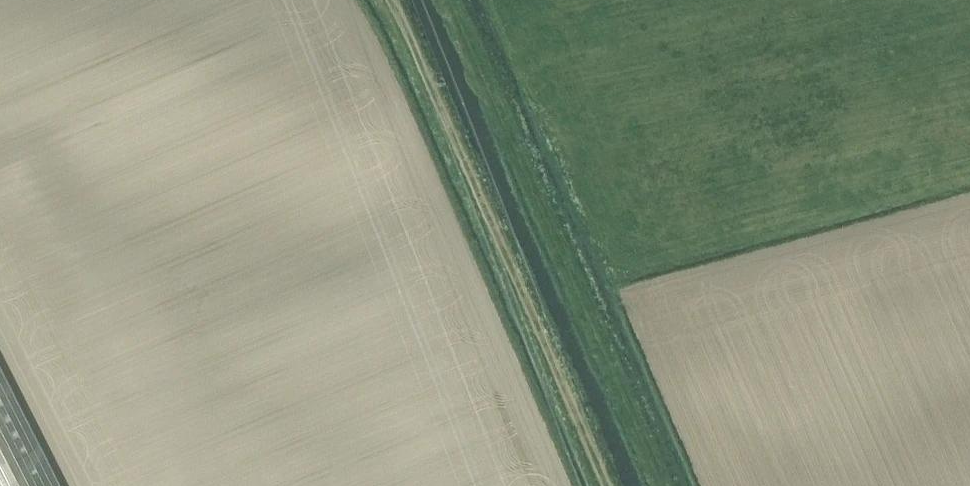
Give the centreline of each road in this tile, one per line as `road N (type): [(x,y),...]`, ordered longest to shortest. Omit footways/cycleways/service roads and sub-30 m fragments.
road 1 (track): [(605,485),(391,0)]
road 2 (track): [(667,485),(454,0)]

